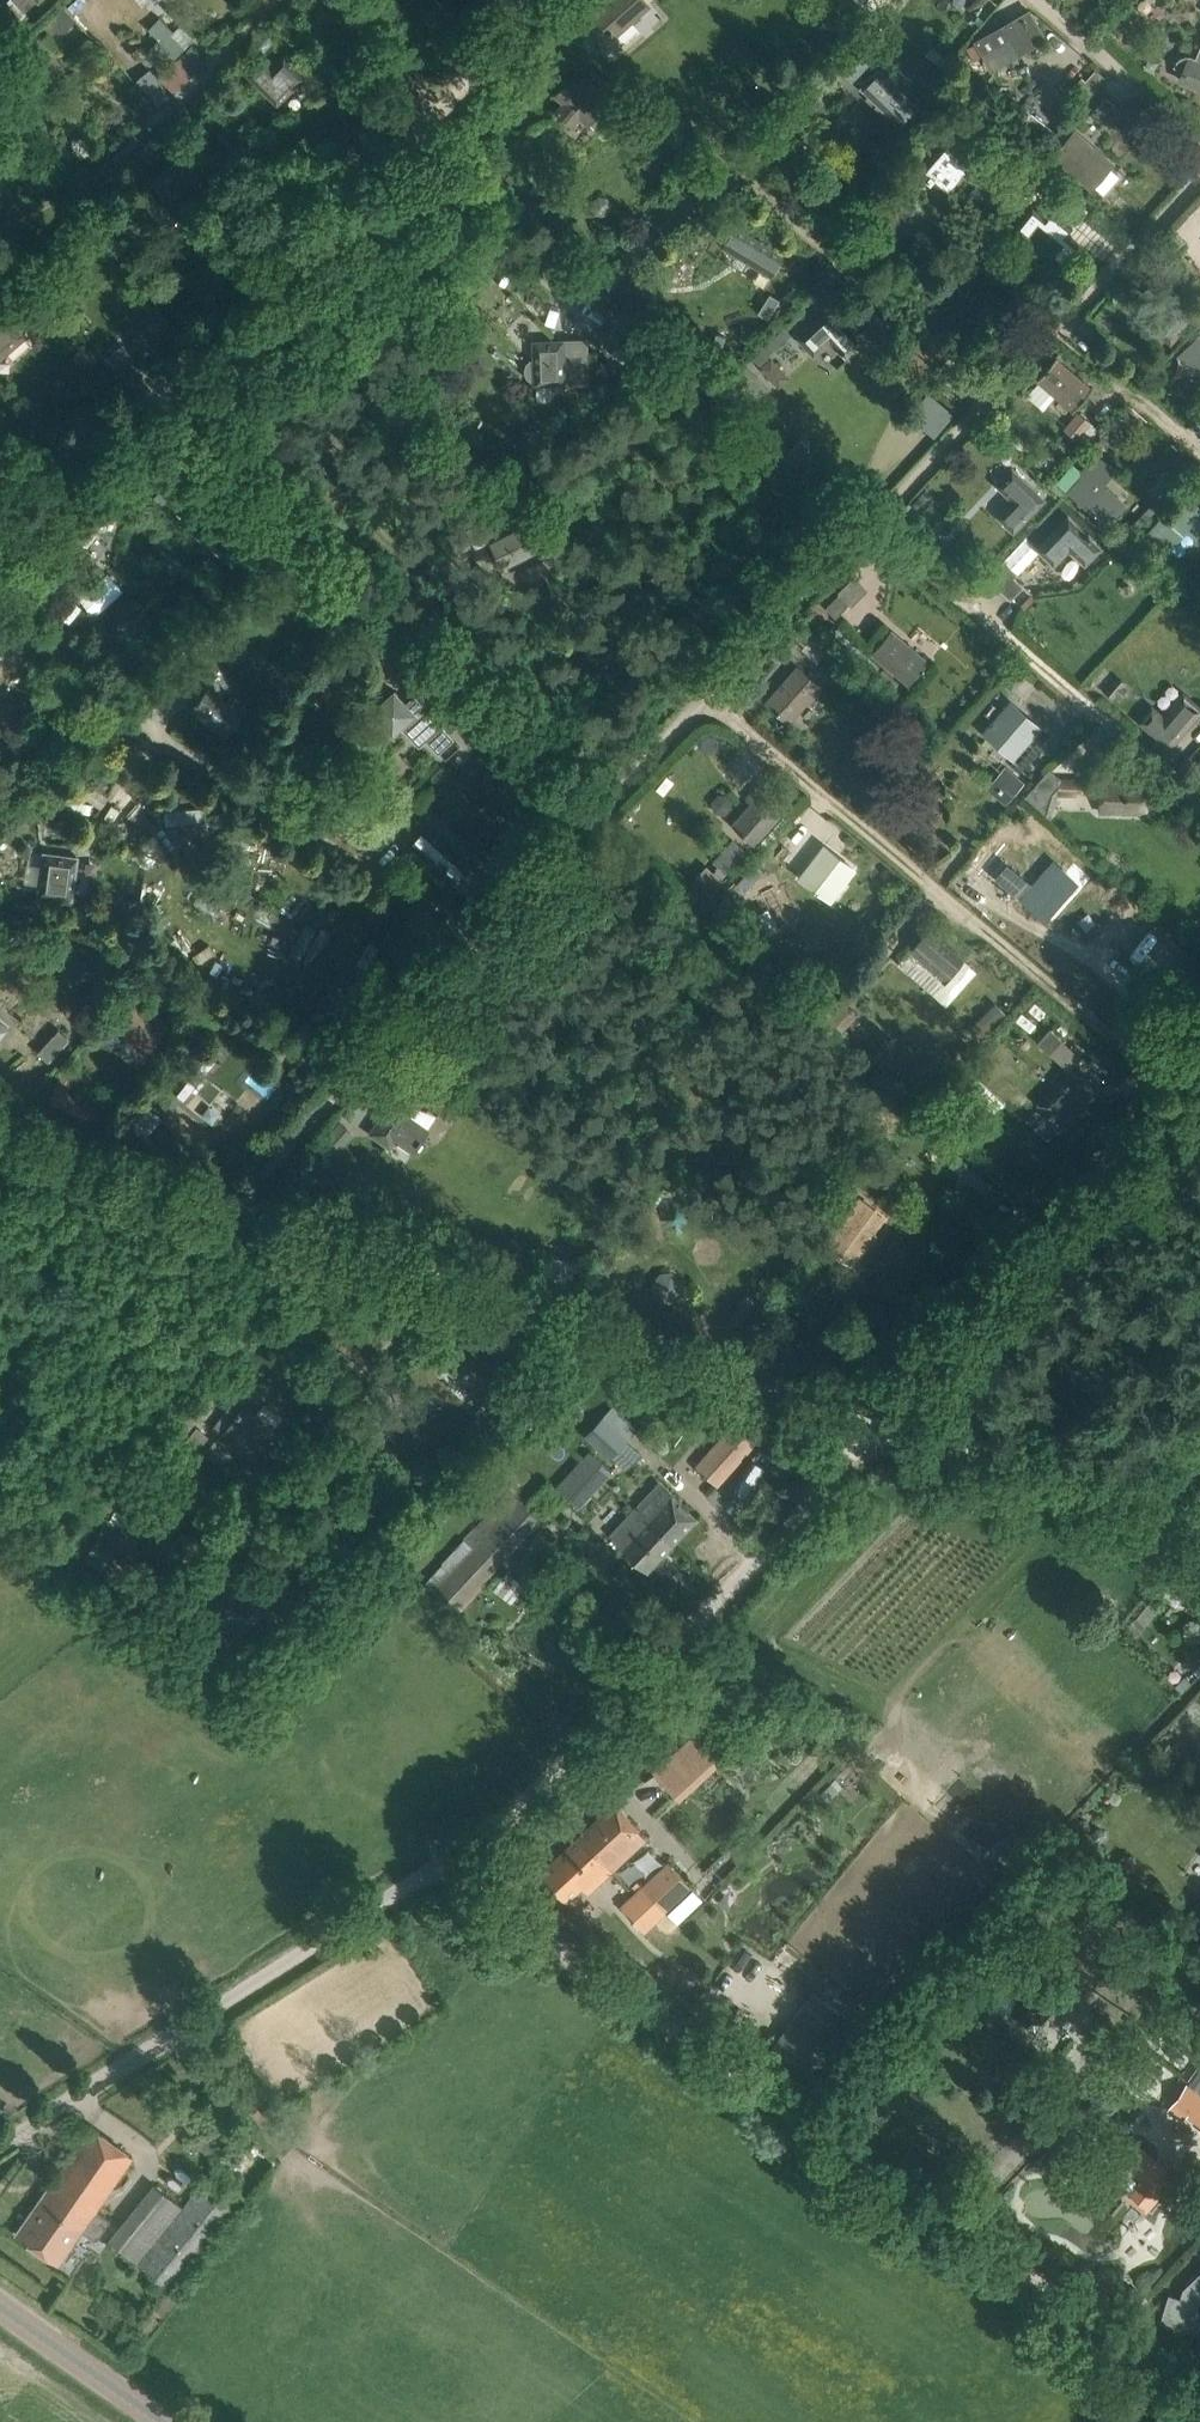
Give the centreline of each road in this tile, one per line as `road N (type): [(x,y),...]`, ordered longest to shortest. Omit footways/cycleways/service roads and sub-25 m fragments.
road 1 (track): [(1199,183),(475,941),(232,1208)]
road 2 (unclassified): [(0,2144),(505,1817),(876,1427)]
road 3 (track): [(1199,2396),(708,2057),(442,1862)]
road 4 (track): [(0,543),(312,238),(431,100),(532,0)]
road 5 (track): [(876,1427),(450,1282),(327,1408)]
road 6 (track): [(1179,1096),(705,704)]
road 7 (track): [(998,394),(737,172),(614,274)]
road 8 (track): [(876,1427),(1199,1074)]
road 9 (unclassified): [(450,1282),(28,1138)]
road 10 (track): [(1199,805),(878,525)]
road 11 (track): [(475,941),(123,718)]
road 12 (track): [(1199,1968),(955,2225)]
road 13 (unclassified): [(1199,1532),(876,1427)]
road 14 (track): [(1041,0),(1199,138)]
road 15 (unclassified): [(162,2421),(0,2308)]
road 16 (track): [(1199,455),(1097,366)]
road 17 (track): [(431,100),(342,0)]

